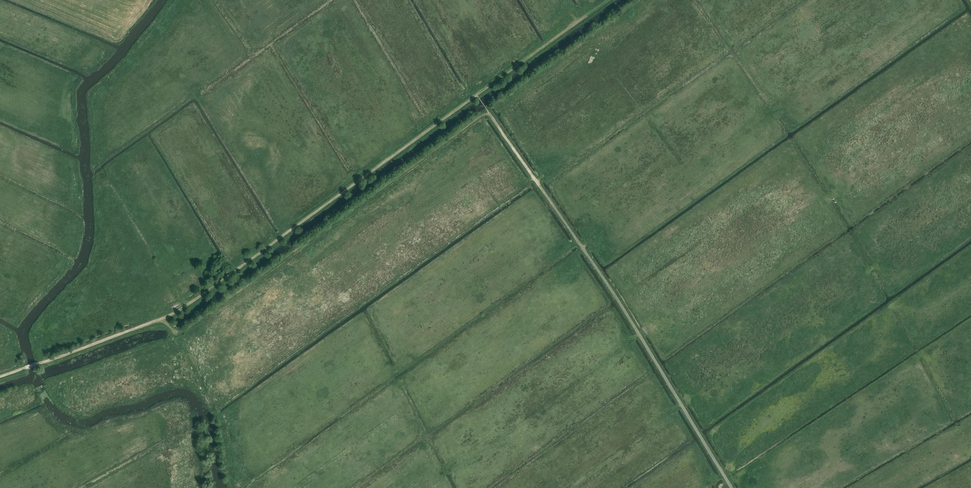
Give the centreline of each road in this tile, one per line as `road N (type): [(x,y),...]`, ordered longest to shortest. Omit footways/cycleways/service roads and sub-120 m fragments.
road 1 (track): [(0,377),(182,309),(477,95)]
road 2 (track): [(486,108),(731,487)]
road 3 (track): [(487,110),(181,333),(163,318)]
road 4 (track): [(477,95),(608,0)]

